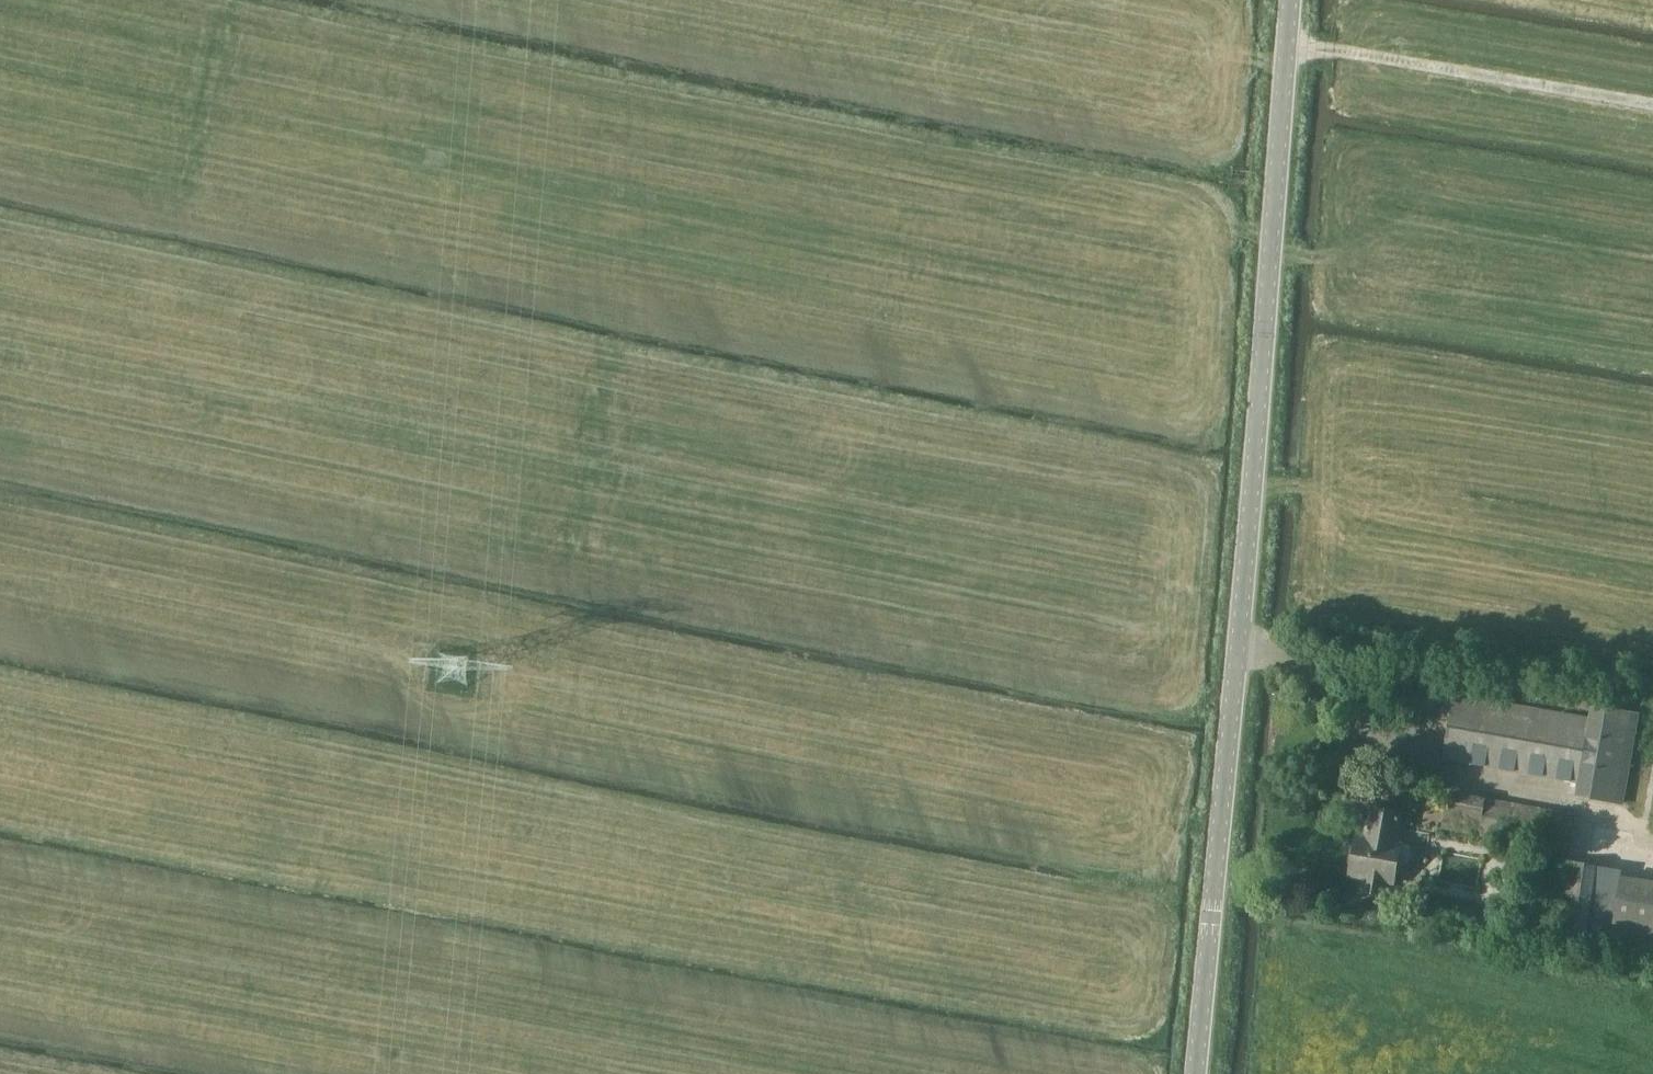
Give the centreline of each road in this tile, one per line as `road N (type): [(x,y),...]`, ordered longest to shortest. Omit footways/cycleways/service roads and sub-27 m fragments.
road 1 (unclassified): [(1198,1073),(1290,0)]
road 2 (track): [(1286,46),(1652,104)]

